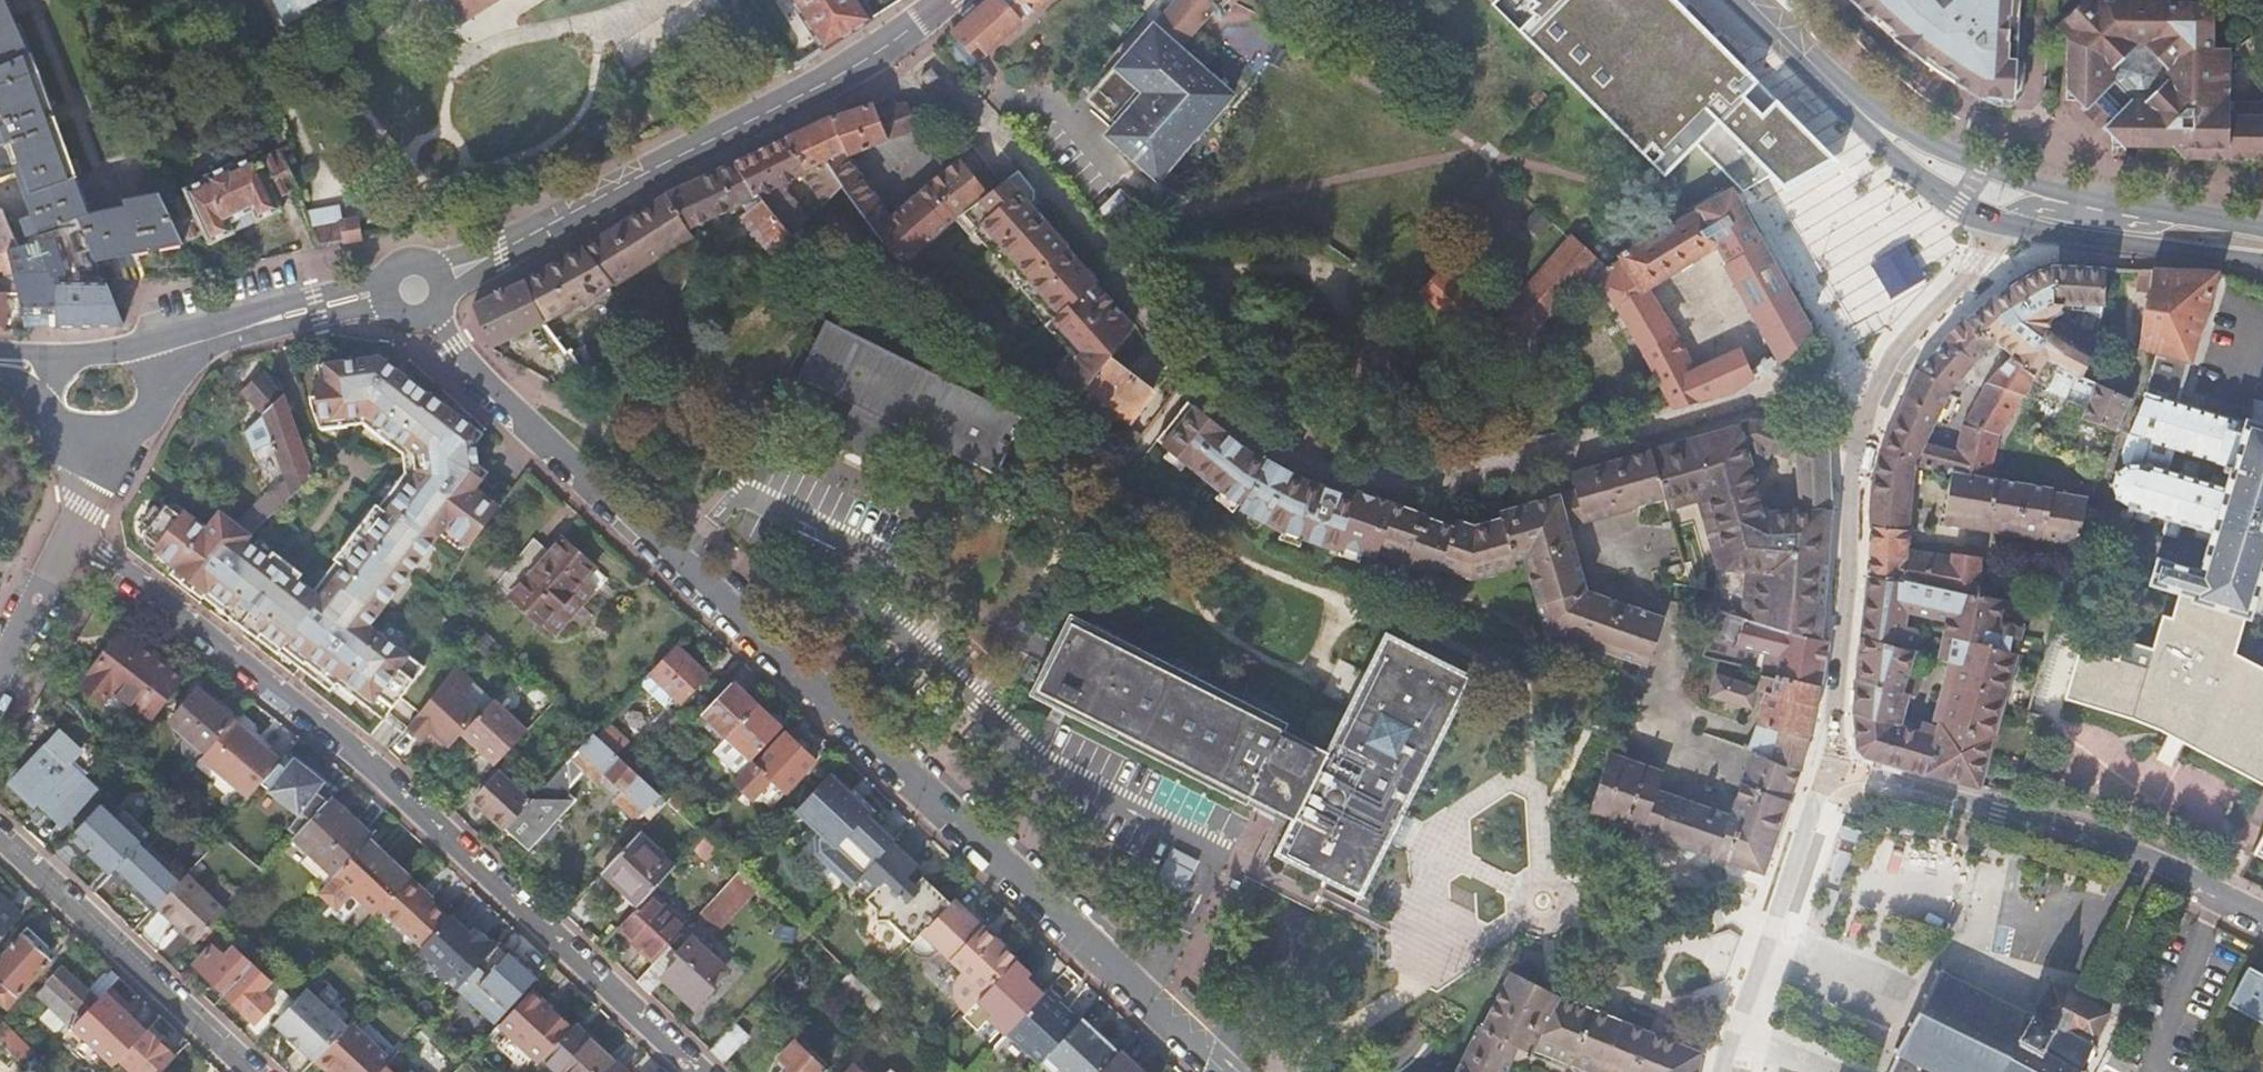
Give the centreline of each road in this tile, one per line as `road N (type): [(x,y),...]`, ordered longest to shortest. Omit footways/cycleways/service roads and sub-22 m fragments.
road 1 (residential): [(1225,1071),(499,388),(414,291)]
road 2 (residential): [(1862,421),(1811,406),(1761,404),(1468,476),(1414,476),(1339,456),(1234,389),(964,95)]
road 3 (residential): [(74,534),(109,552),(368,757),(702,1071)]
road 4 (residential): [(414,291),(502,254),(865,61)]
road 5 (residential): [(2262,915),(2129,852),(1834,769)]
road 6 (residential): [(1862,421),(1852,466),(1834,769)]
road 7 (residential): [(257,1071),(0,834)]
road 8 (secondary): [(1746,0),(1934,187),(2005,223)]
road 9 (secondary): [(2053,187),(1981,163),(1887,112),(1781,0)]
road 10 (residential): [(1834,769),(1814,804),(1722,1071)]
road 11 (secondary): [(2005,223),(2262,262)]
road 12 (residential): [(2005,223),(1965,283),(1891,359),(1862,421)]
road 13 (residential): [(183,348),(369,295),(414,291)]
road 14 (secondary): [(2262,229),(2053,187)]
road 15 (residential): [(74,534),(0,675)]

